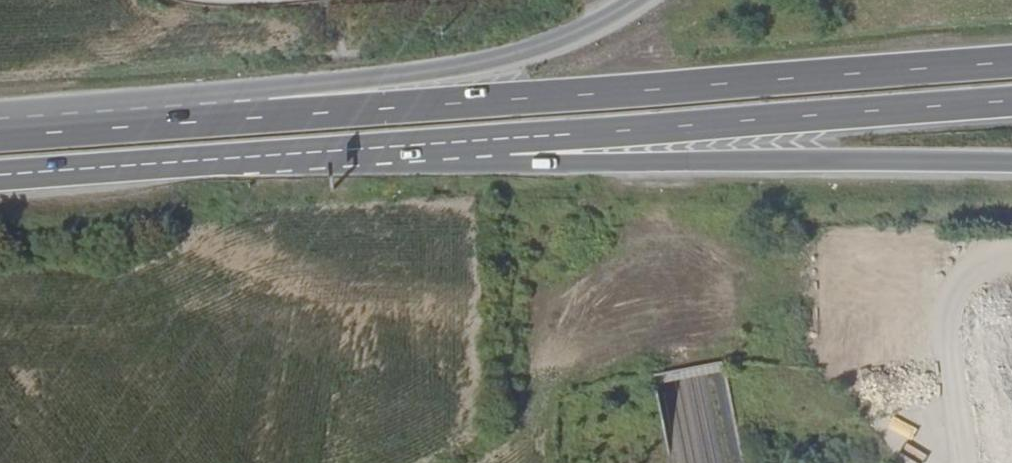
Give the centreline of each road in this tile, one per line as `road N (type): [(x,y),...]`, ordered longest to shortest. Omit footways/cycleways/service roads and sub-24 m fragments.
road 1 (trunk): [(1011,64),(120,126)]
road 2 (trunk): [(423,146),(533,165),(1011,162)]
road 3 (trunk): [(423,146),(1011,103)]
road 4 (trunk): [(643,0),(535,52),(388,77),(215,92),(120,126)]
road 5 (trunk): [(0,177),(423,146)]
road 6 (trunk): [(120,126),(0,135)]

